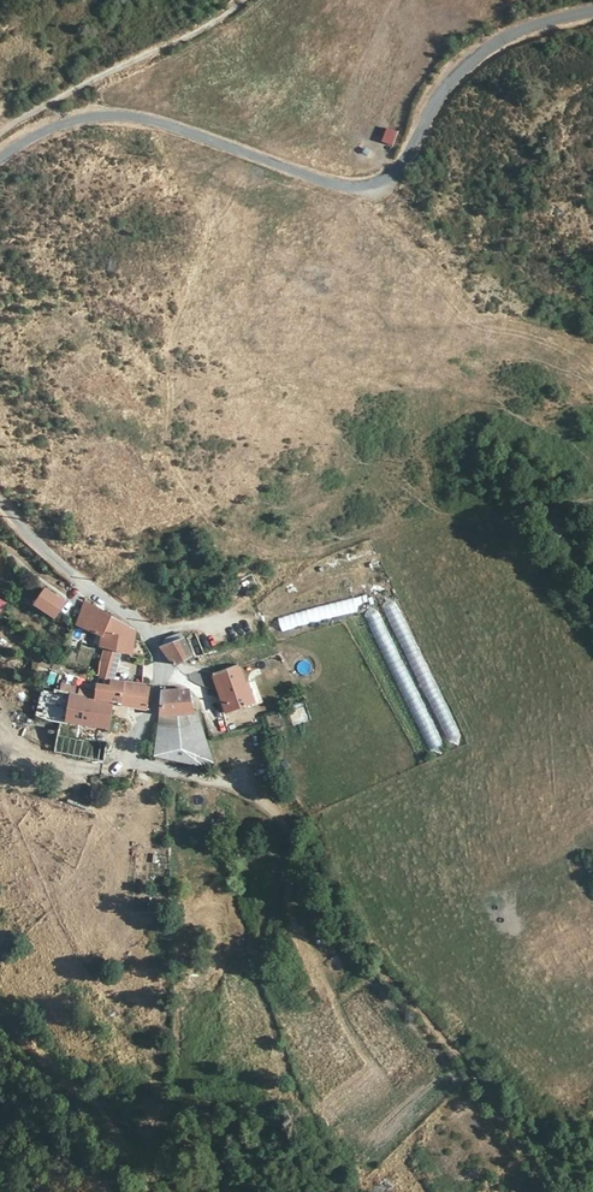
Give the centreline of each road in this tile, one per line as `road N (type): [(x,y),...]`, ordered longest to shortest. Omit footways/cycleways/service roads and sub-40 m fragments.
road 1 (residential): [(592,13),(535,26),(477,63),(403,176),(376,186),(326,179),(122,115),(68,125),(0,165)]
road 2 (unclassified): [(143,763),(160,681),(151,631),(62,563),(0,499)]
road 3 (track): [(0,141),(232,0)]

